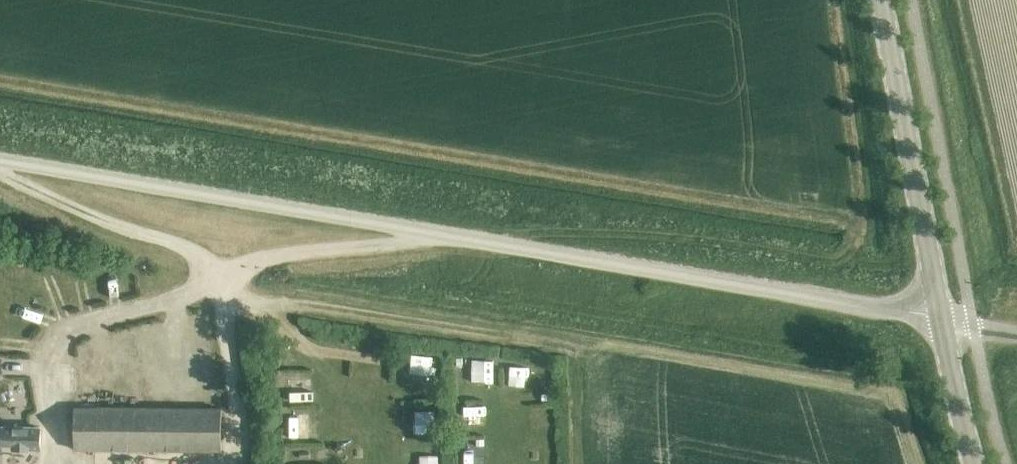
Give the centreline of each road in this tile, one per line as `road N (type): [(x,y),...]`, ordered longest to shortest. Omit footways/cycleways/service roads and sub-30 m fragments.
road 1 (unclassified): [(938,320),(0,160)]
road 2 (secondary): [(938,320),(887,0)]
road 3 (secondary): [(978,463),(938,320)]

